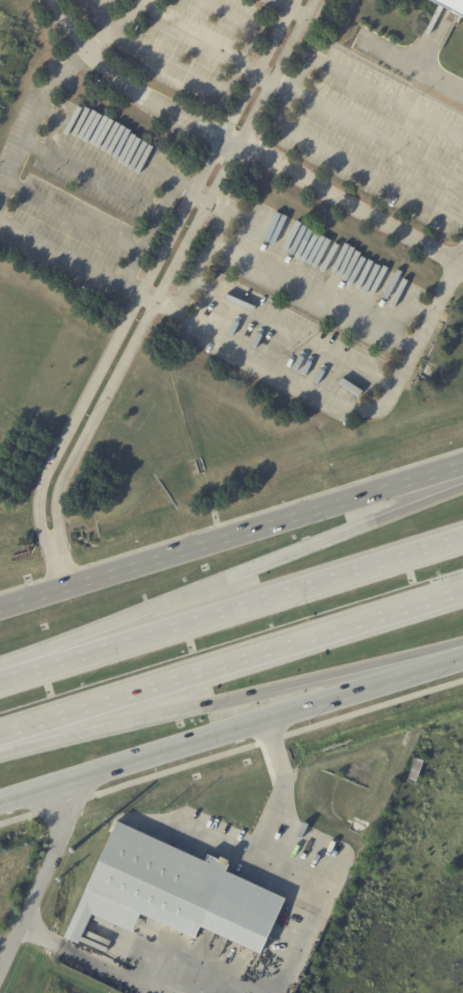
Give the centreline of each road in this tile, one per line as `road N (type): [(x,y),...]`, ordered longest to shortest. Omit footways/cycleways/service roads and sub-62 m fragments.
road 1 (motorway): [(462,486),(0,670)]
road 2 (secondary): [(0,803),(462,656)]
road 3 (motorway): [(0,736),(462,591)]
road 4 (secondary): [(462,465),(0,607)]
road 5 (motorway): [(462,540),(0,677)]
road 6 (motorway): [(0,744),(462,644)]
road 7 (residential): [(0,965),(75,779)]

